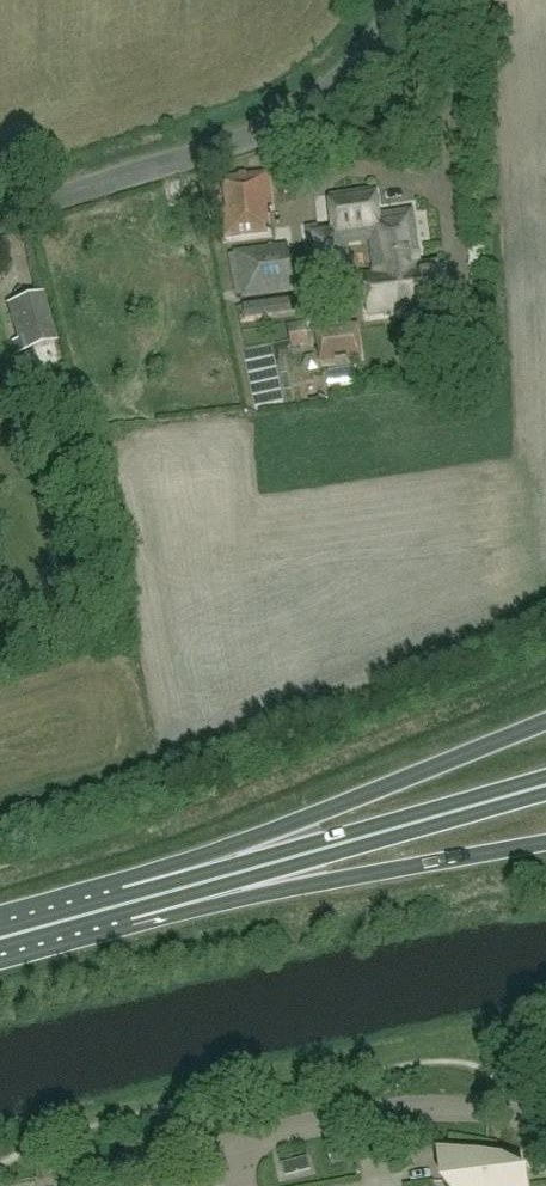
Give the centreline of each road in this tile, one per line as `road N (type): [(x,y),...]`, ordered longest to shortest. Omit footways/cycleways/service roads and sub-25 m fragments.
road 1 (unclassified): [(403,0),(346,73),(291,116),(222,147),(0,218)]
road 2 (trunk): [(545,722),(127,903)]
road 3 (trunk): [(127,903),(545,781)]
road 4 (trunk): [(127,903),(328,879),(545,840)]
road 5 (residential): [(545,1123),(451,1111),(374,1113),(244,1143)]
road 6 (residential): [(244,1143),(71,1185)]
road 7 (trunk): [(0,936),(127,903)]

